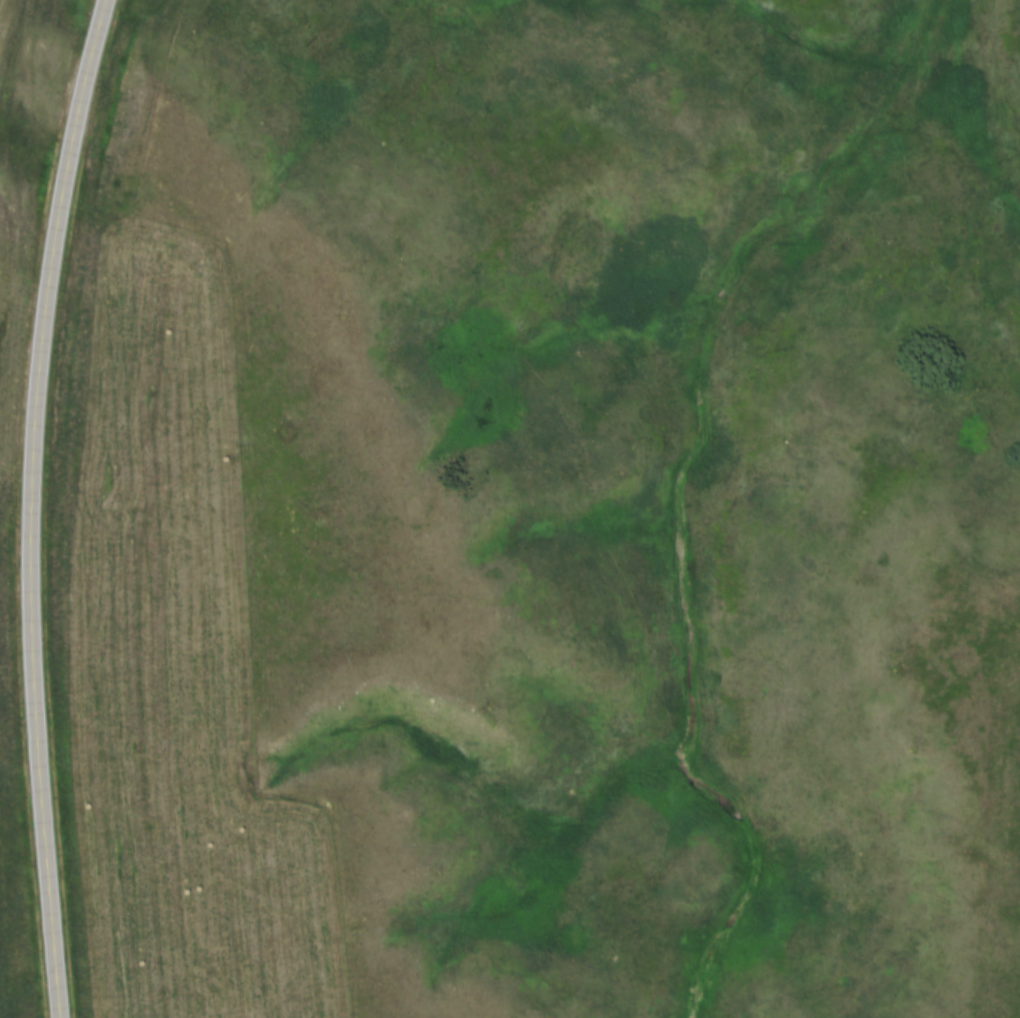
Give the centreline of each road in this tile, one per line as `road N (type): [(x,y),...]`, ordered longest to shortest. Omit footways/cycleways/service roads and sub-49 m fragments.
road 1 (secondary): [(66,1017),(38,627),(37,441),(57,240),(108,0)]

